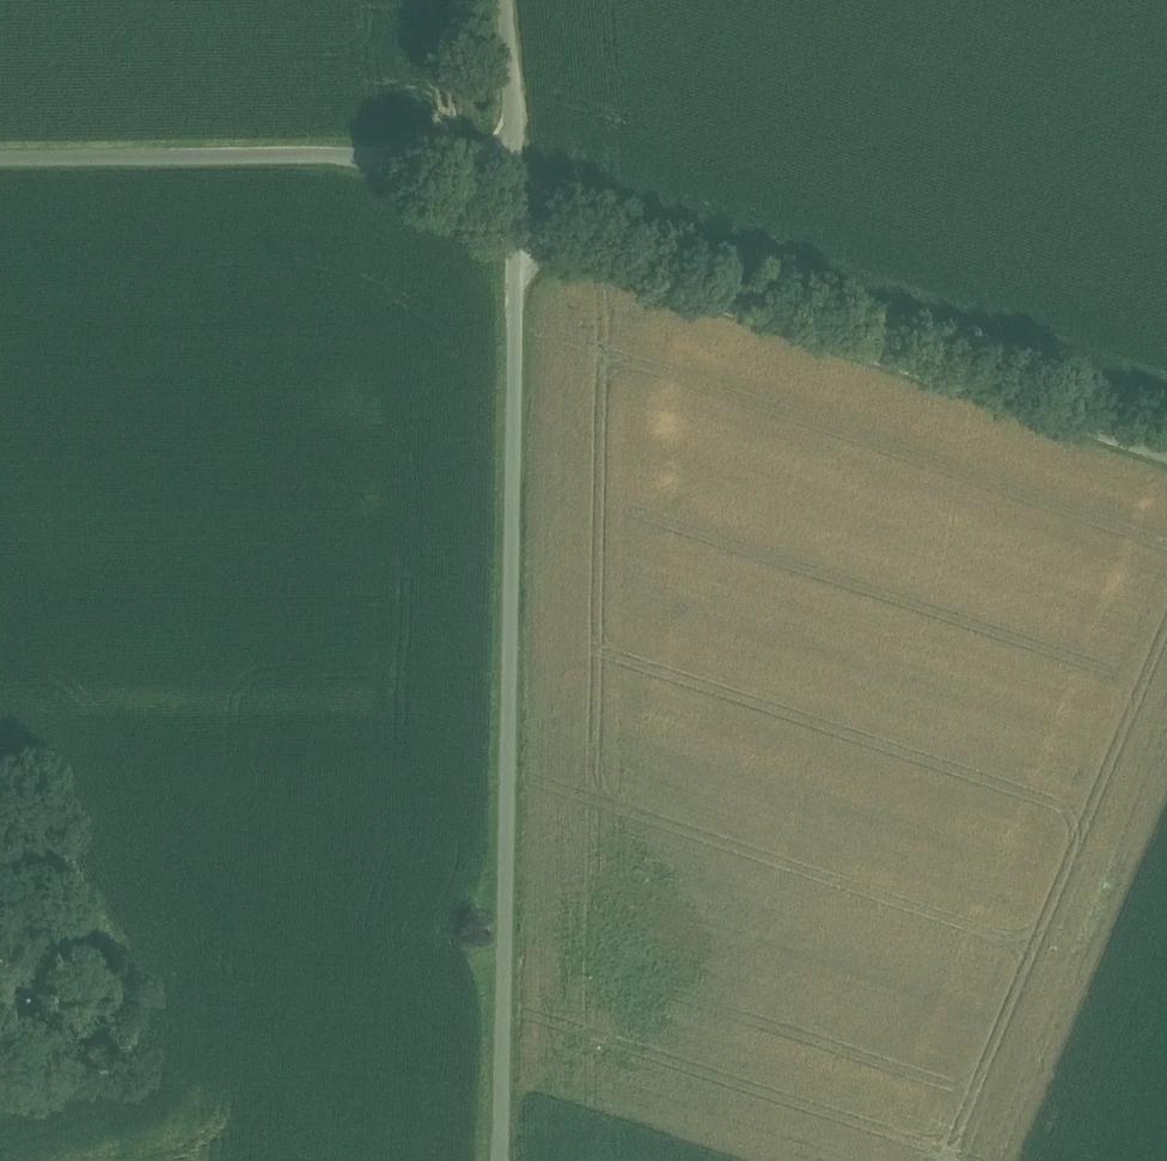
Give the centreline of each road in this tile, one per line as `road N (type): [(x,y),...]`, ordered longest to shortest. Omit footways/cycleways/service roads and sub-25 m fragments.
road 1 (residential): [(515,207),(497,1160)]
road 2 (residential): [(515,207),(1166,441)]
road 3 (residential): [(0,144),(379,147),(399,156)]
road 4 (residential): [(504,0),(513,149)]
road 5 (residential): [(399,156),(515,207)]

